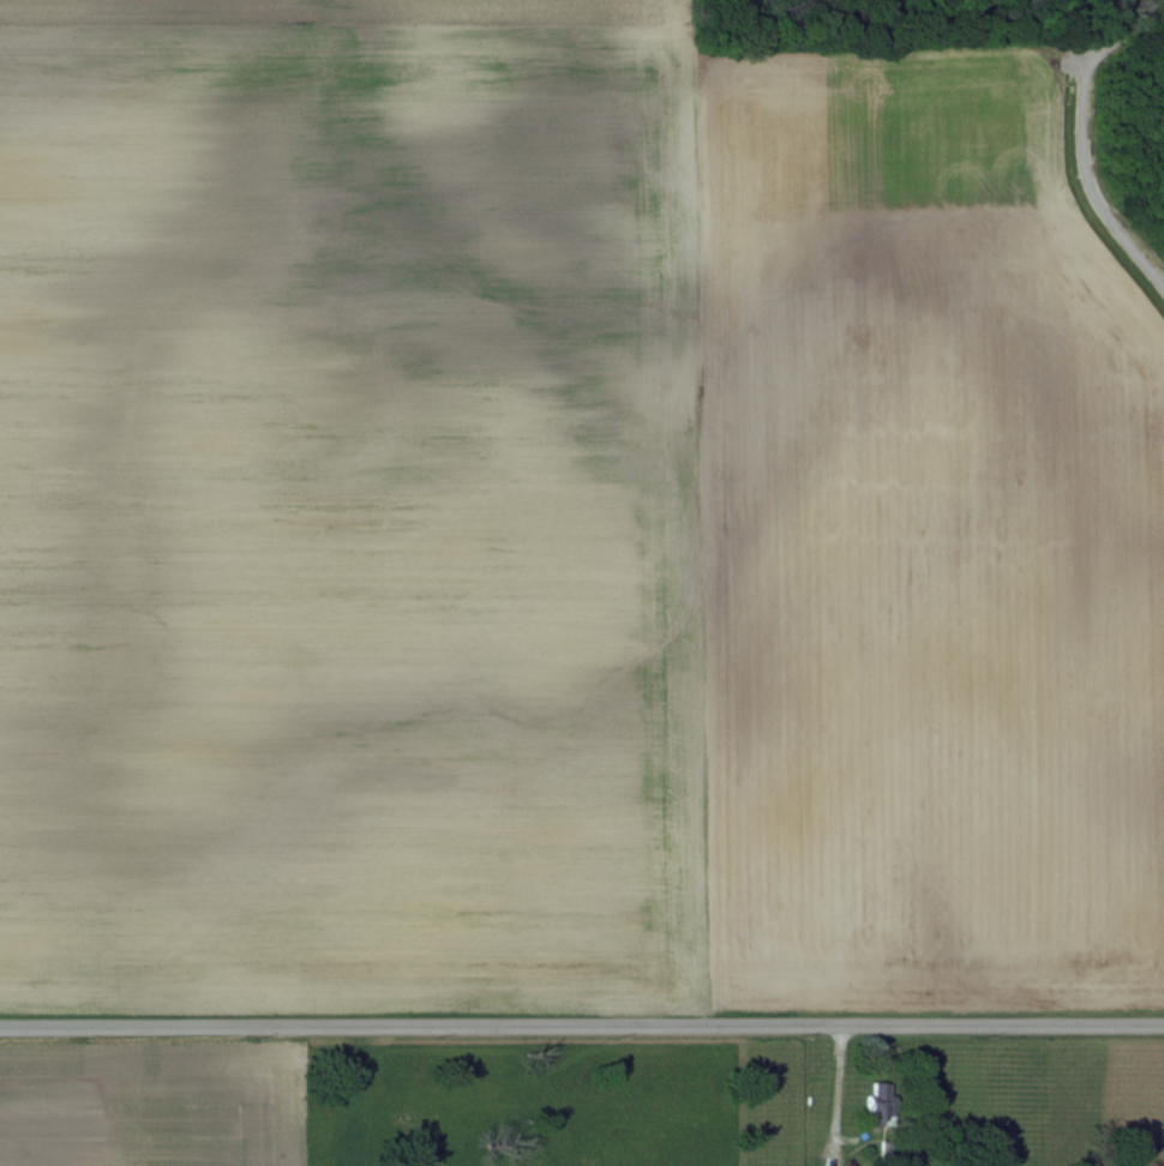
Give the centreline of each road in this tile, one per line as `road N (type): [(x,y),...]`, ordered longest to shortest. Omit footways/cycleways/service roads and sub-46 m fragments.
road 1 (residential): [(0,1029),(1163,1026)]

